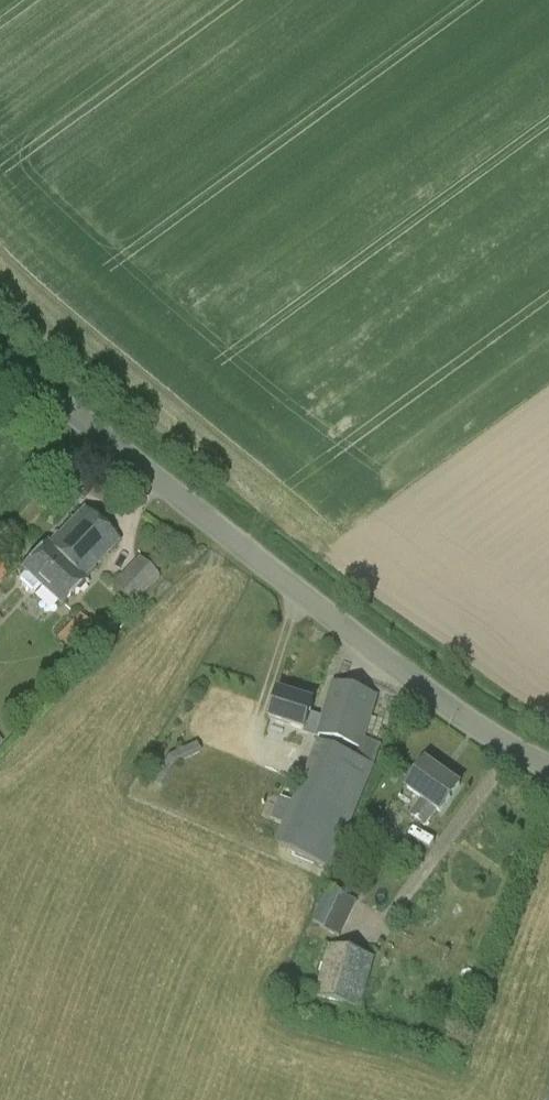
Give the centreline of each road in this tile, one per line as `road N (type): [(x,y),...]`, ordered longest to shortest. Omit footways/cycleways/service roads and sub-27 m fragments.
road 1 (unclassified): [(548,764),(468,723),(0,353)]

